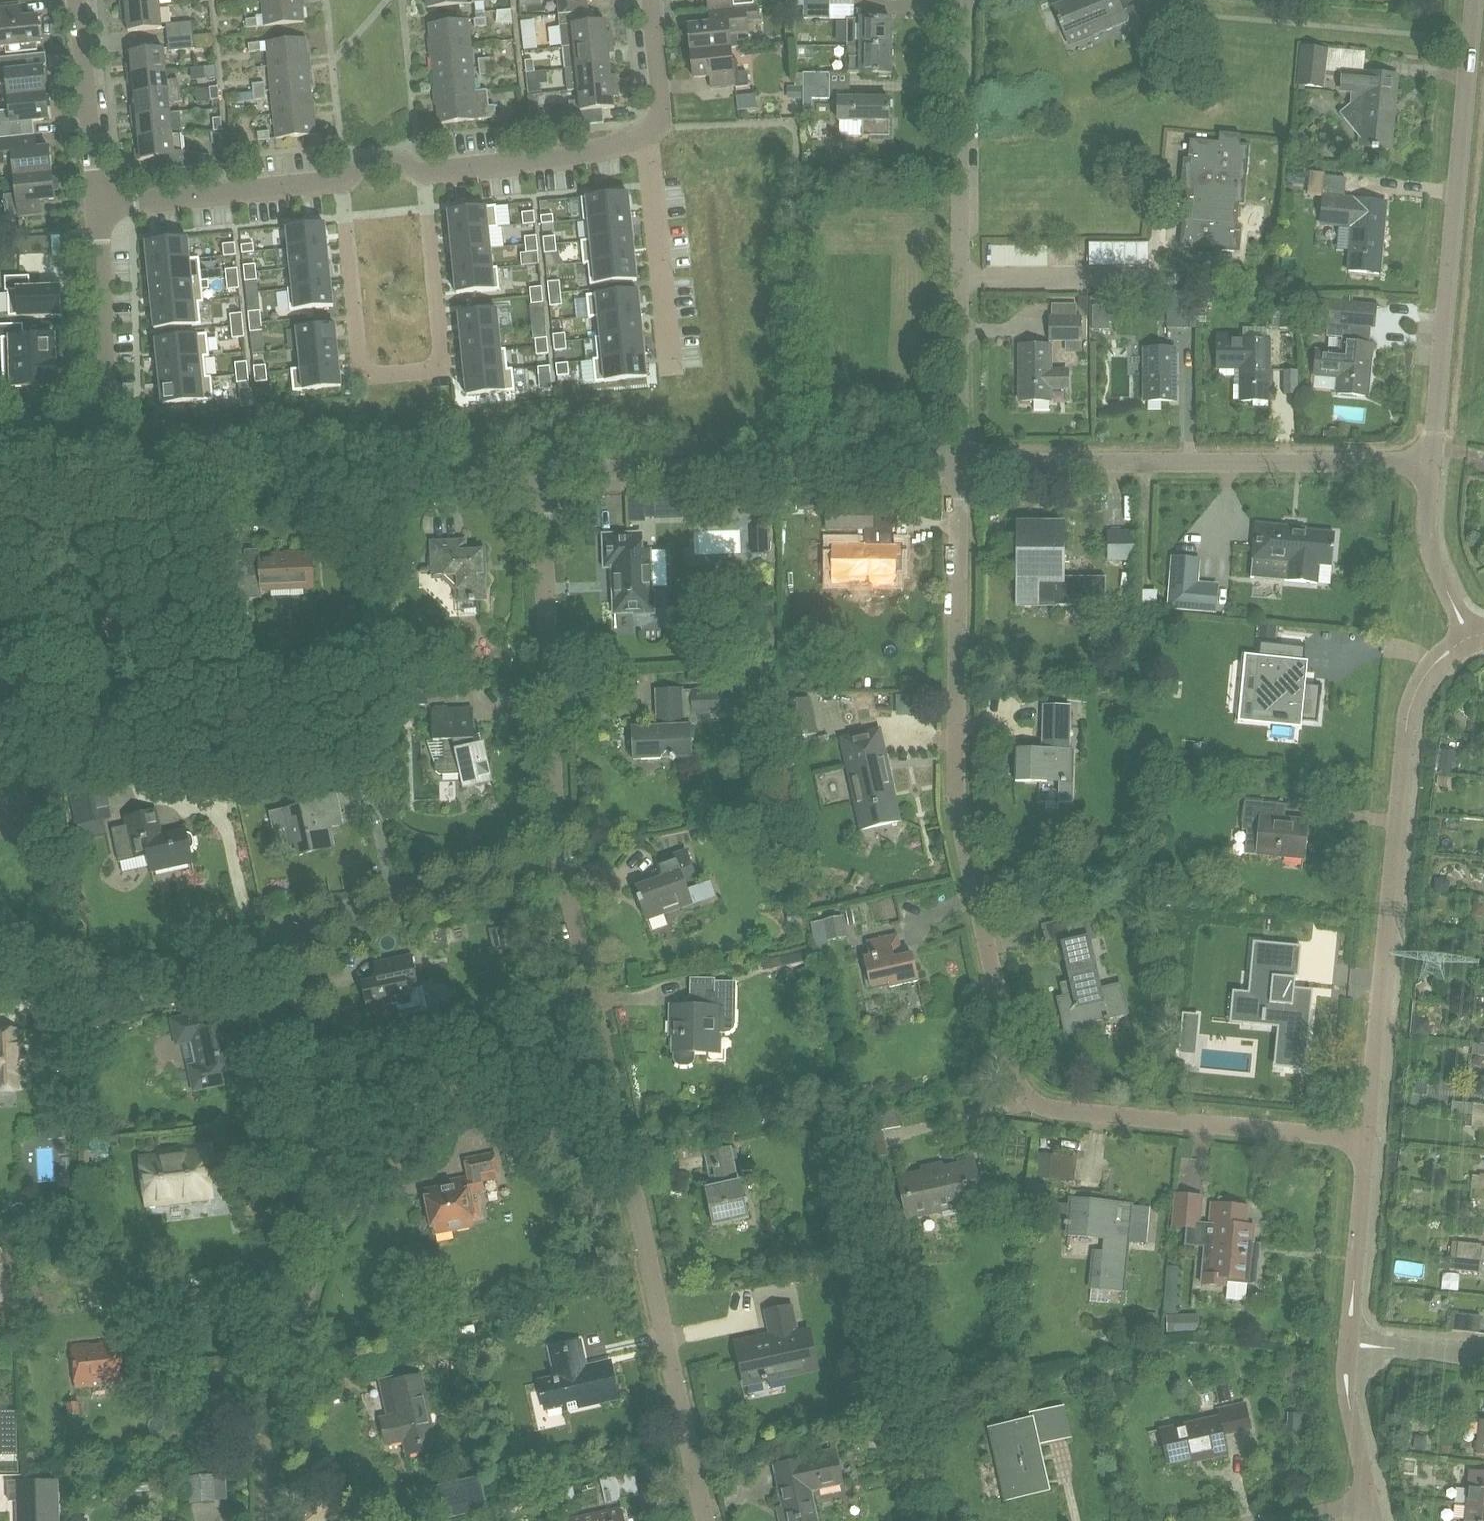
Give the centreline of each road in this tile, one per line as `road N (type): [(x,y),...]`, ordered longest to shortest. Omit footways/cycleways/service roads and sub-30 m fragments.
road 1 (residential): [(1371,1135),(1016,1105),(952,752),(958,470)]
road 2 (residential): [(270,1520),(269,1423),(287,1325),(322,1235),(329,1191),(294,946),(308,928),(562,869)]
road 3 (residential): [(706,1520),(562,869)]
road 4 (residential): [(1371,1135),(1411,716),(1444,654),(1470,638)]
road 5 (residential): [(344,178),(362,377),(441,369),(425,171)]
road 6 (residential): [(1430,461),(958,470)]
road 7 (residential): [(958,470),(964,0)]
road 8 (residential): [(538,481),(186,492),(158,484),(96,424)]
road 9 (residential): [(1430,461),(1473,0)]
road 10 (residential): [(958,470),(538,481)]
road 11 (residential): [(562,869),(538,481)]
road 12 (residential): [(98,201),(344,178)]
road 13 (residential): [(672,373),(647,132)]
road 14 (residential): [(425,171),(572,153),(647,132)]
road 15 (residential): [(96,424),(105,402),(98,201)]
road 16 (residential): [(1349,1339),(1371,1135)]
road 17 (residential): [(98,201),(77,0)]
road 18 (residential): [(1470,638),(1434,564),(1430,461)]
road 19 (residential): [(1373,1506),(1350,1388),(1349,1339)]
road 20 (track): [(158,484),(136,493),(0,497)]
road 21 (residential): [(647,132),(662,127),(651,0)]
road 22 (residential): [(1483,1351),(1349,1339)]

